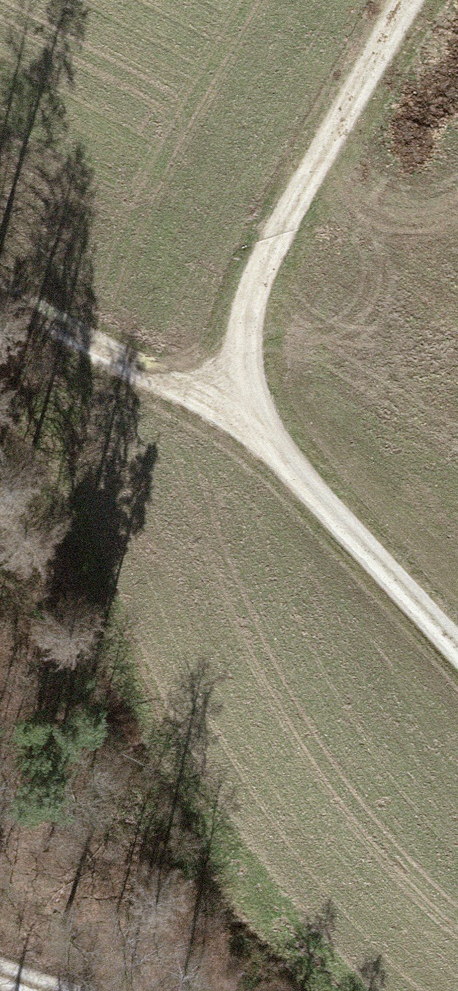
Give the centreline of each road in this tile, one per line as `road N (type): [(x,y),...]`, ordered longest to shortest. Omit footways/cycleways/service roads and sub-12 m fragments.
road 1 (residential): [(457,659),(322,509),(255,382),(264,256),(405,0)]
road 2 (track): [(0,284),(322,509)]

